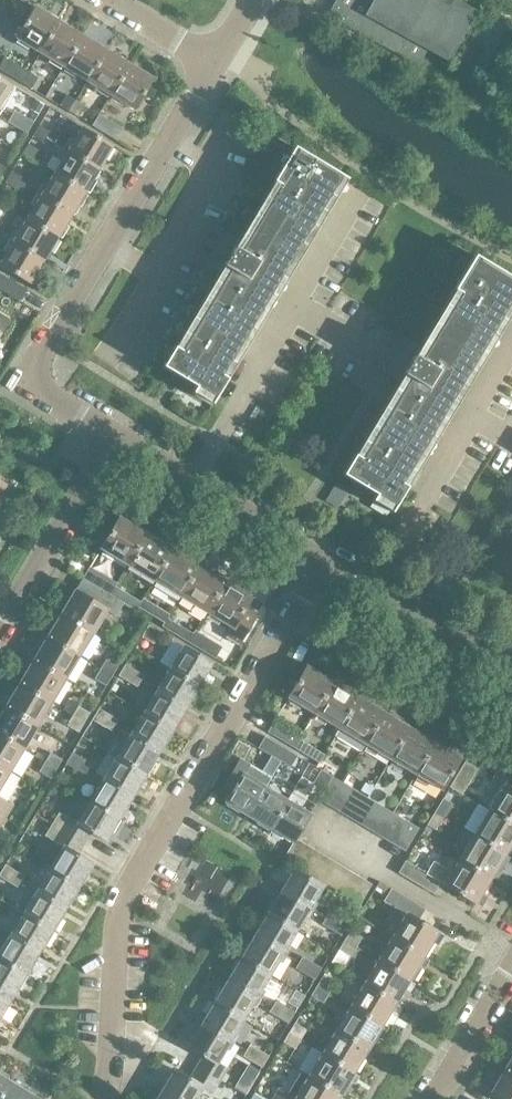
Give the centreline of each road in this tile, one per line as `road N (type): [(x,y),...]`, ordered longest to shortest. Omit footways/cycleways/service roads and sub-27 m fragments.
road 1 (residential): [(108,1098),(124,884),(322,559)]
road 2 (residential): [(115,435),(27,382),(208,72)]
road 3 (residential): [(191,481),(357,189)]
road 4 (residential): [(374,590),(511,342)]
road 5 (residential): [(0,629),(115,435)]
road 6 (residential): [(511,674),(374,590)]
road 7 (residential): [(322,559),(191,481)]
road 8 (residential): [(434,1098),(511,968)]
road 9 (residential): [(208,72),(88,0)]

